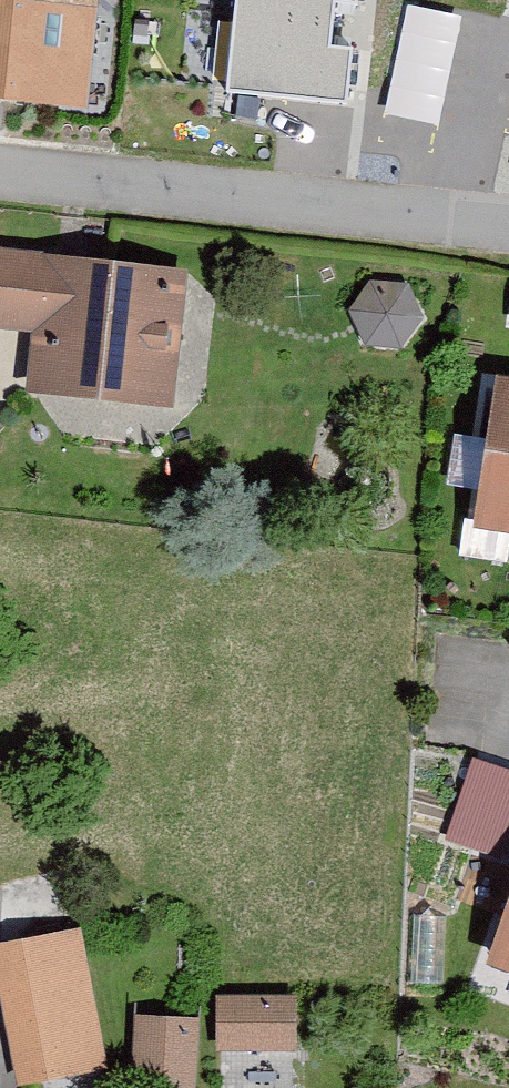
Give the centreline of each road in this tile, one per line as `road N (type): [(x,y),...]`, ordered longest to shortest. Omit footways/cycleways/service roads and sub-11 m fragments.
road 1 (unclassified): [(508,231),(0,176)]

